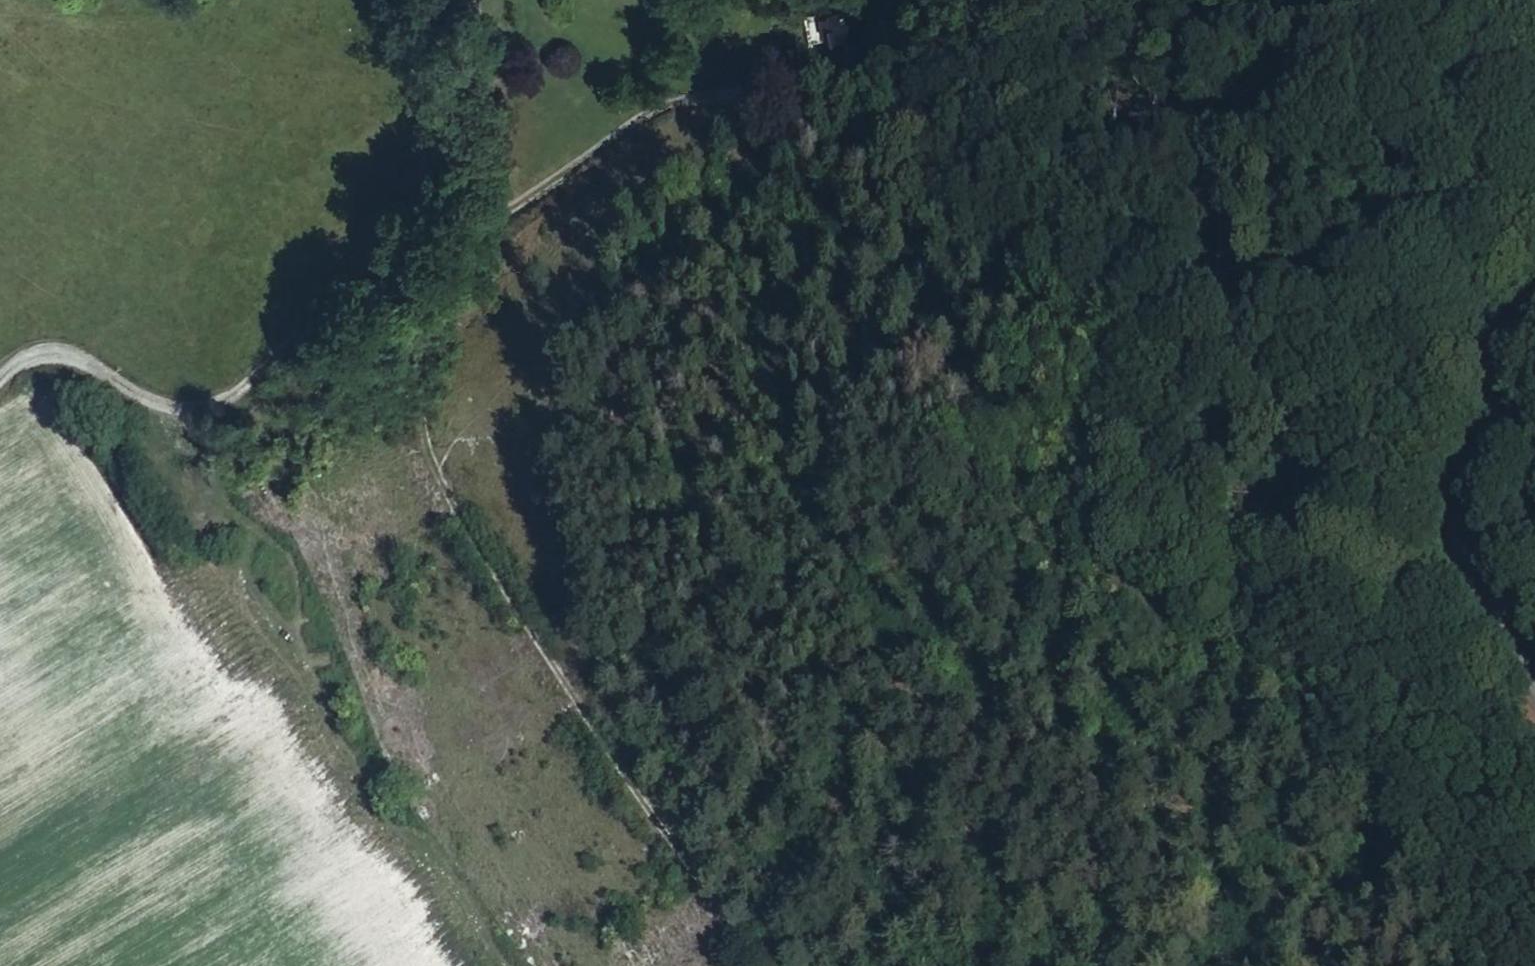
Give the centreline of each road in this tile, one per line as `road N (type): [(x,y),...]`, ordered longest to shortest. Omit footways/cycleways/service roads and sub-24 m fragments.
road 1 (track): [(0,391),(36,358),(98,362),(180,413),(261,380),(406,195),(443,91),(456,0)]
road 2 (tertiary): [(1534,696),(1478,615),(1457,570),(1457,526),(1492,373),(1534,309)]

